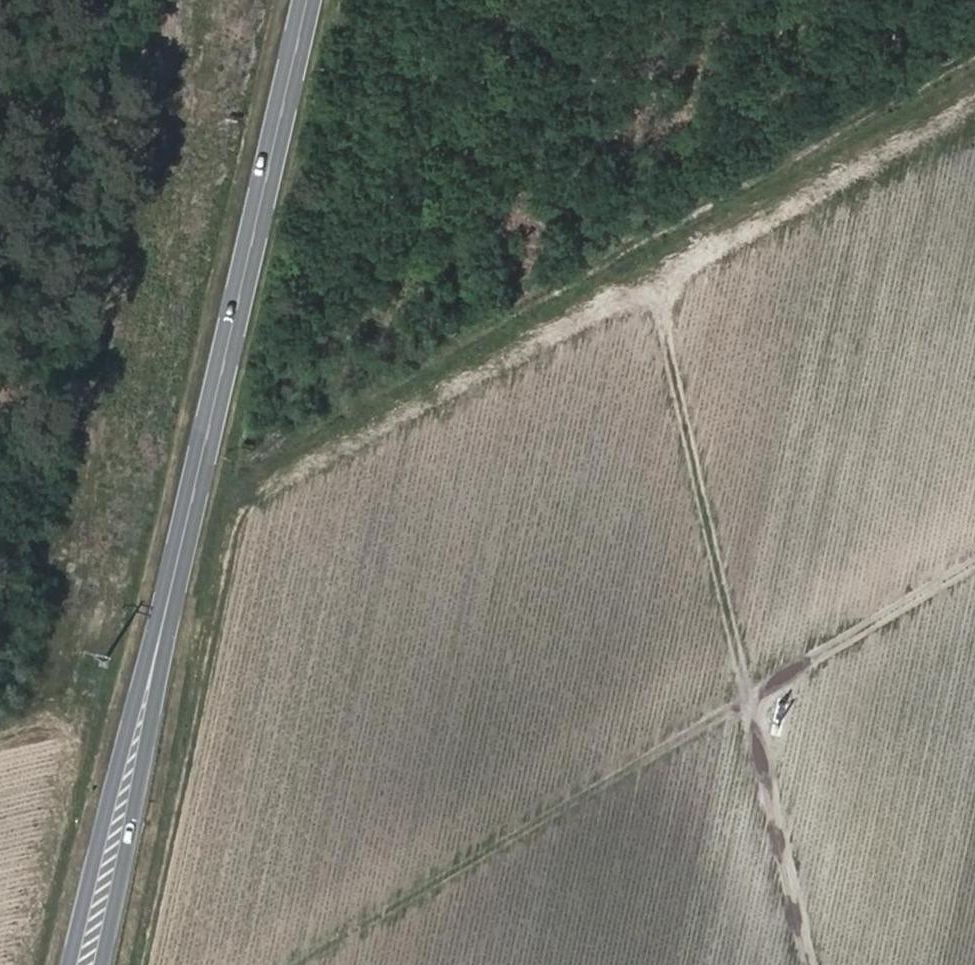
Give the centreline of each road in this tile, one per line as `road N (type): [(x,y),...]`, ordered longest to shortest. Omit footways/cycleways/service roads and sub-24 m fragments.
road 1 (secondary): [(87,964),(306,0)]
road 2 (track): [(974,568),(757,701),(818,964)]

